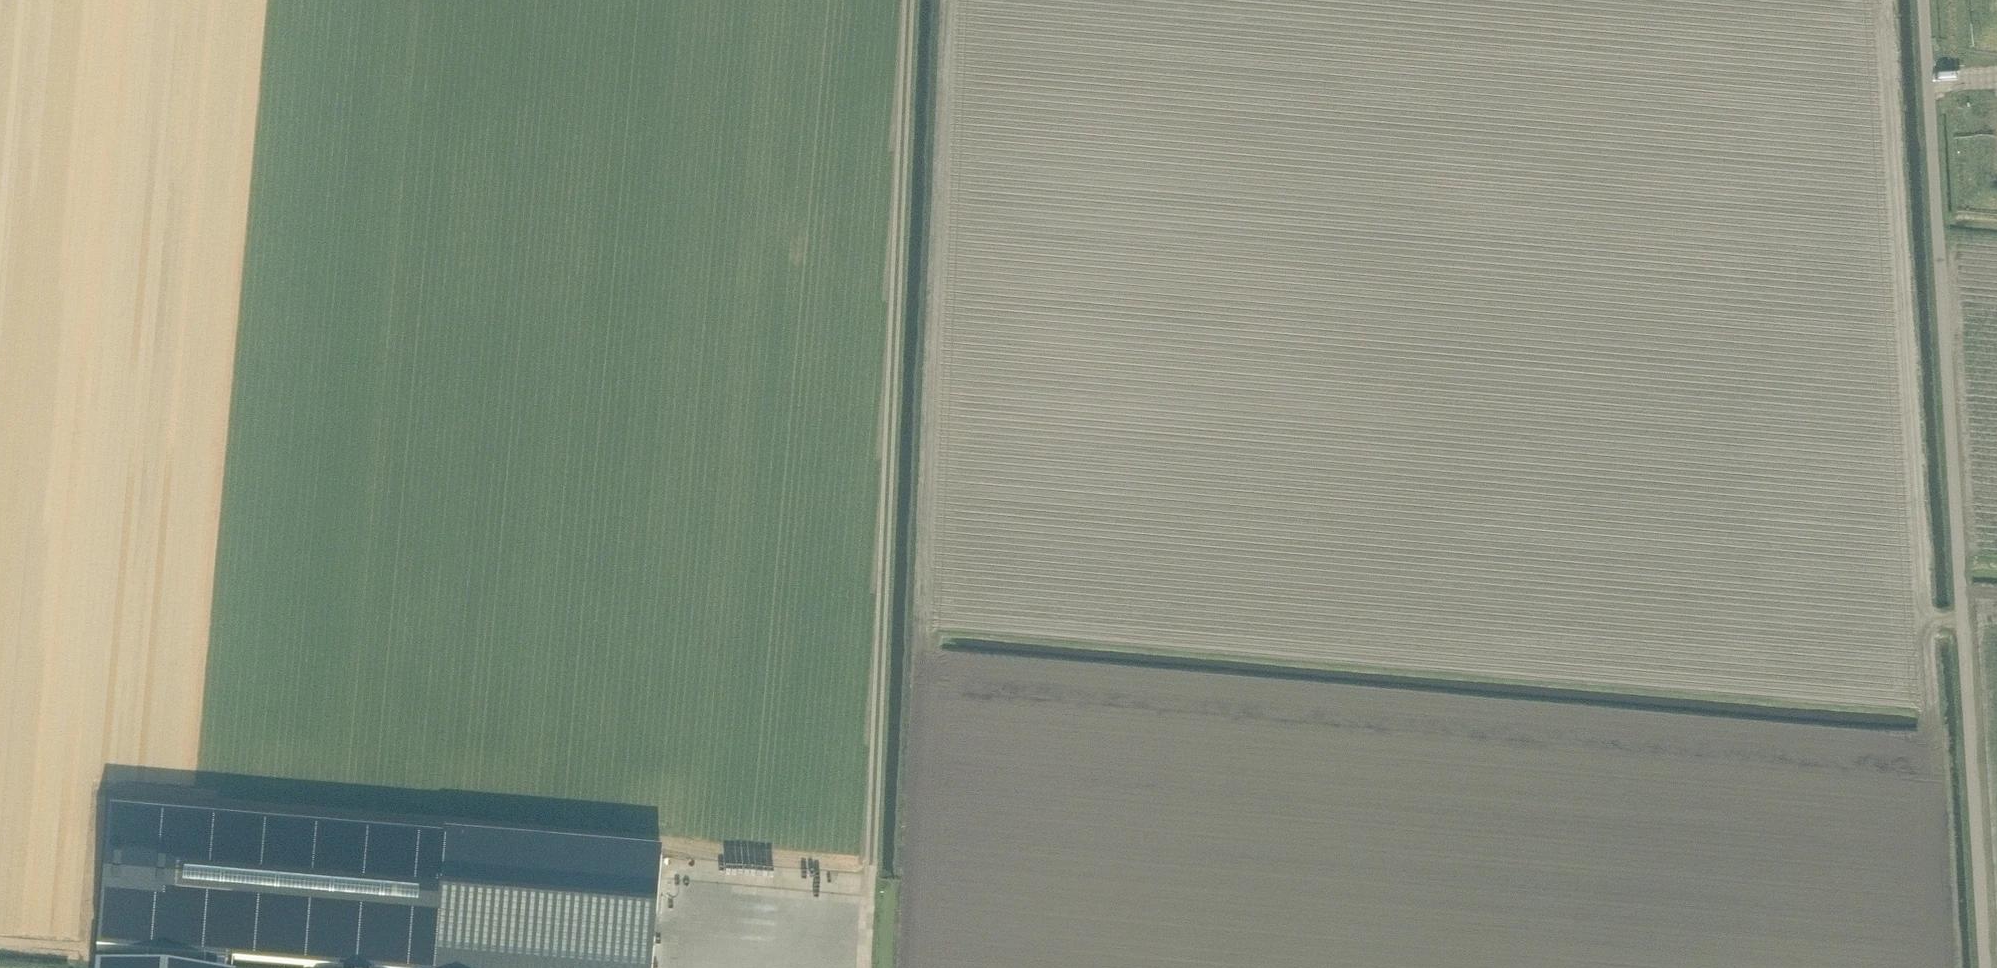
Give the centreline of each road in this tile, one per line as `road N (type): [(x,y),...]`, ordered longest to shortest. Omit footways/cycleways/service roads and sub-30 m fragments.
road 1 (track): [(909,0),(865,967)]

